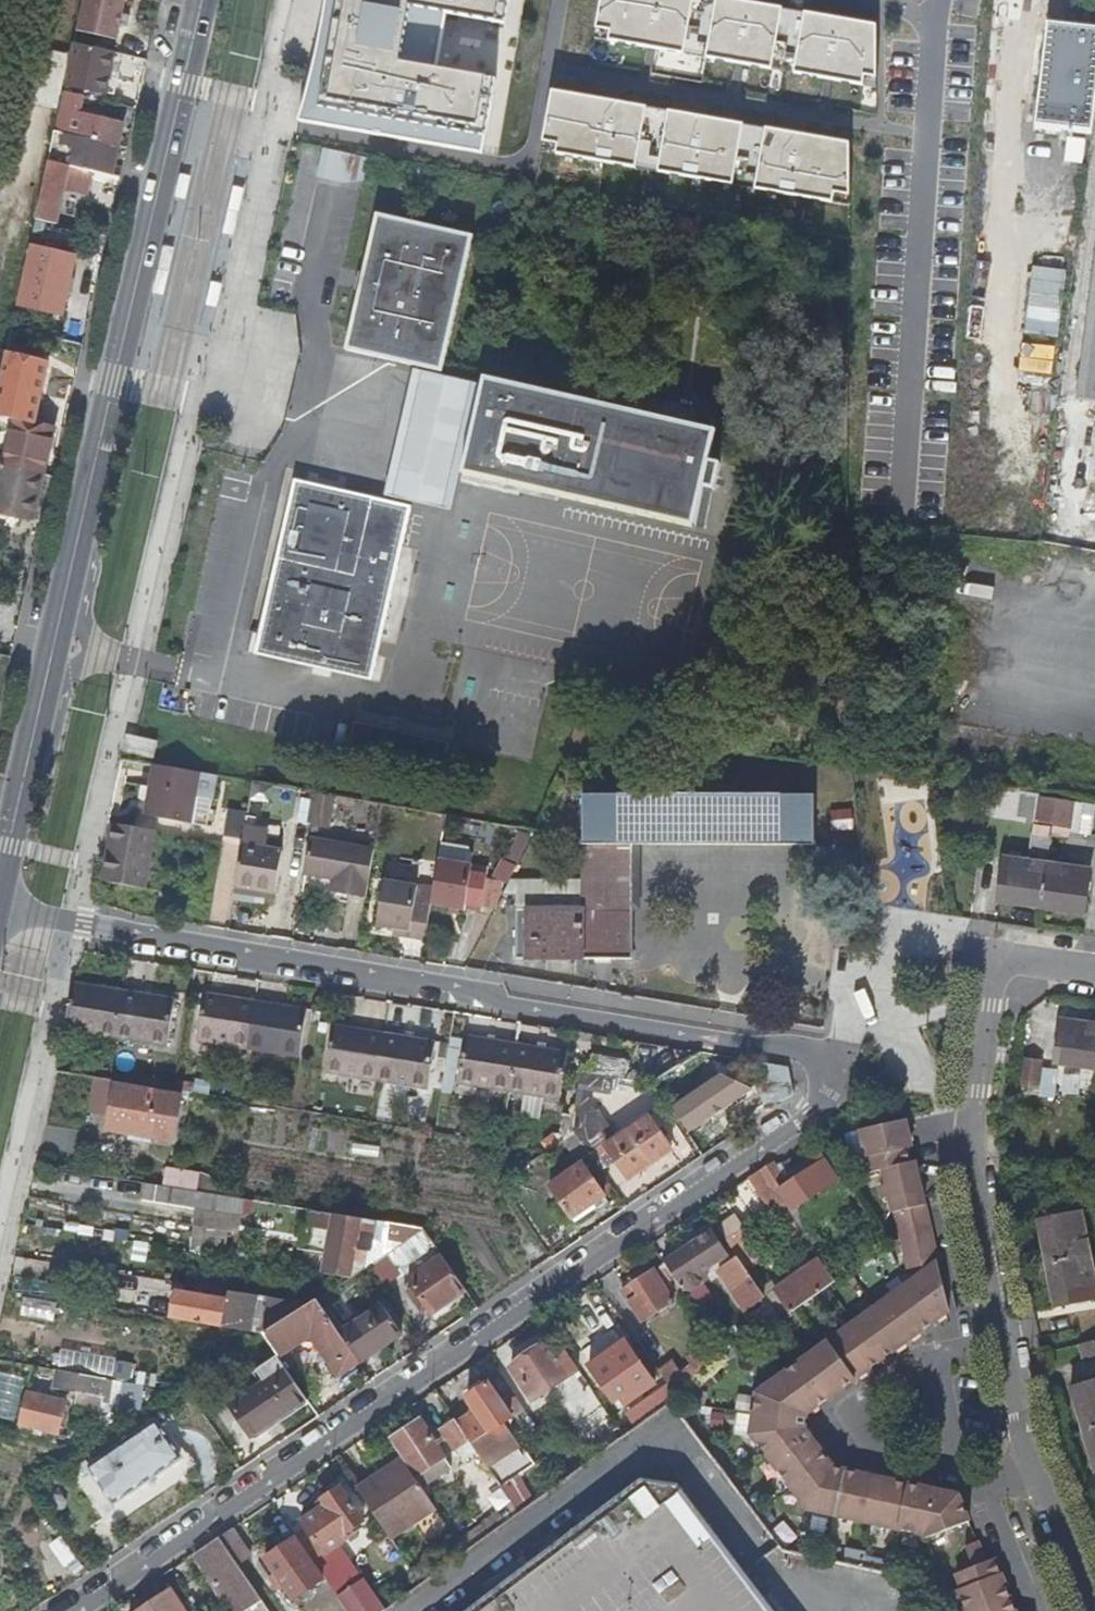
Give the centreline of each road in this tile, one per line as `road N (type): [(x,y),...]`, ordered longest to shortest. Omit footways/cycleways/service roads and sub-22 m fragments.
road 1 (residential): [(79,1610),(815,1108),(832,1088),(833,1072),(810,1050),(0,908)]
road 2 (tertiary): [(0,882),(193,39)]
road 3 (residential): [(999,964),(971,1155),(1022,1425),(1094,1610)]

